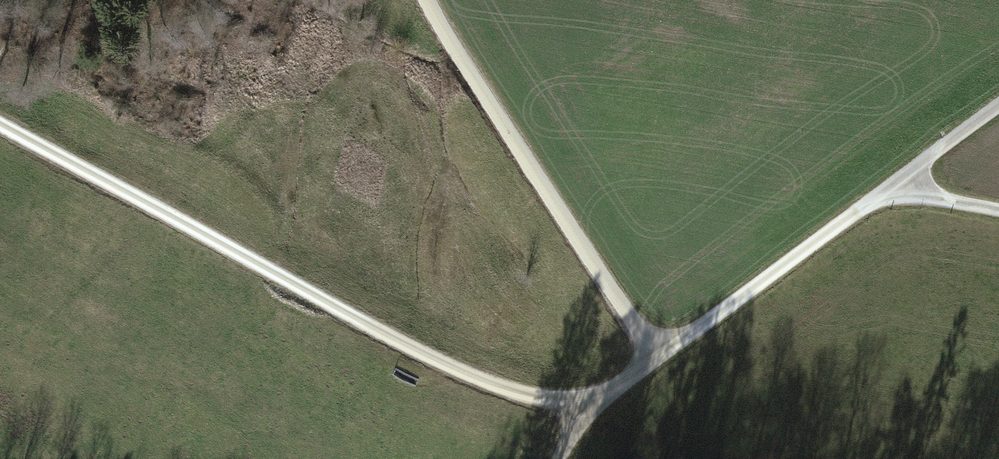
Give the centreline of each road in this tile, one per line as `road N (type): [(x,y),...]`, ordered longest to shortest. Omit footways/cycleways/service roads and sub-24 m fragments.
road 1 (track): [(0,123),(441,364),(529,396),(596,403)]
road 2 (track): [(596,403),(901,185),(998,204)]
road 3 (track): [(430,0),(656,357)]
road 4 (residential): [(998,110),(901,185)]

